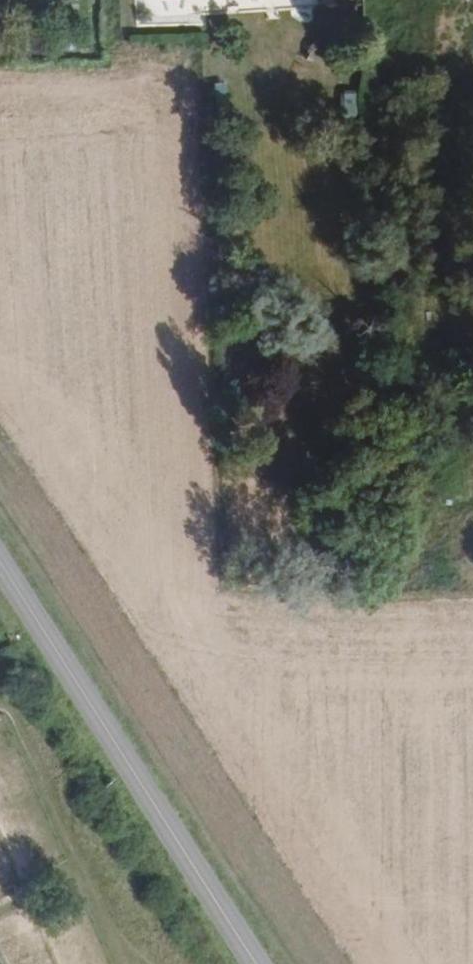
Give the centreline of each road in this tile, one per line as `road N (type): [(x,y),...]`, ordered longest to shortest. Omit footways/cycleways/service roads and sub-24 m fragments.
road 1 (tertiary): [(0,551),(269,963)]

